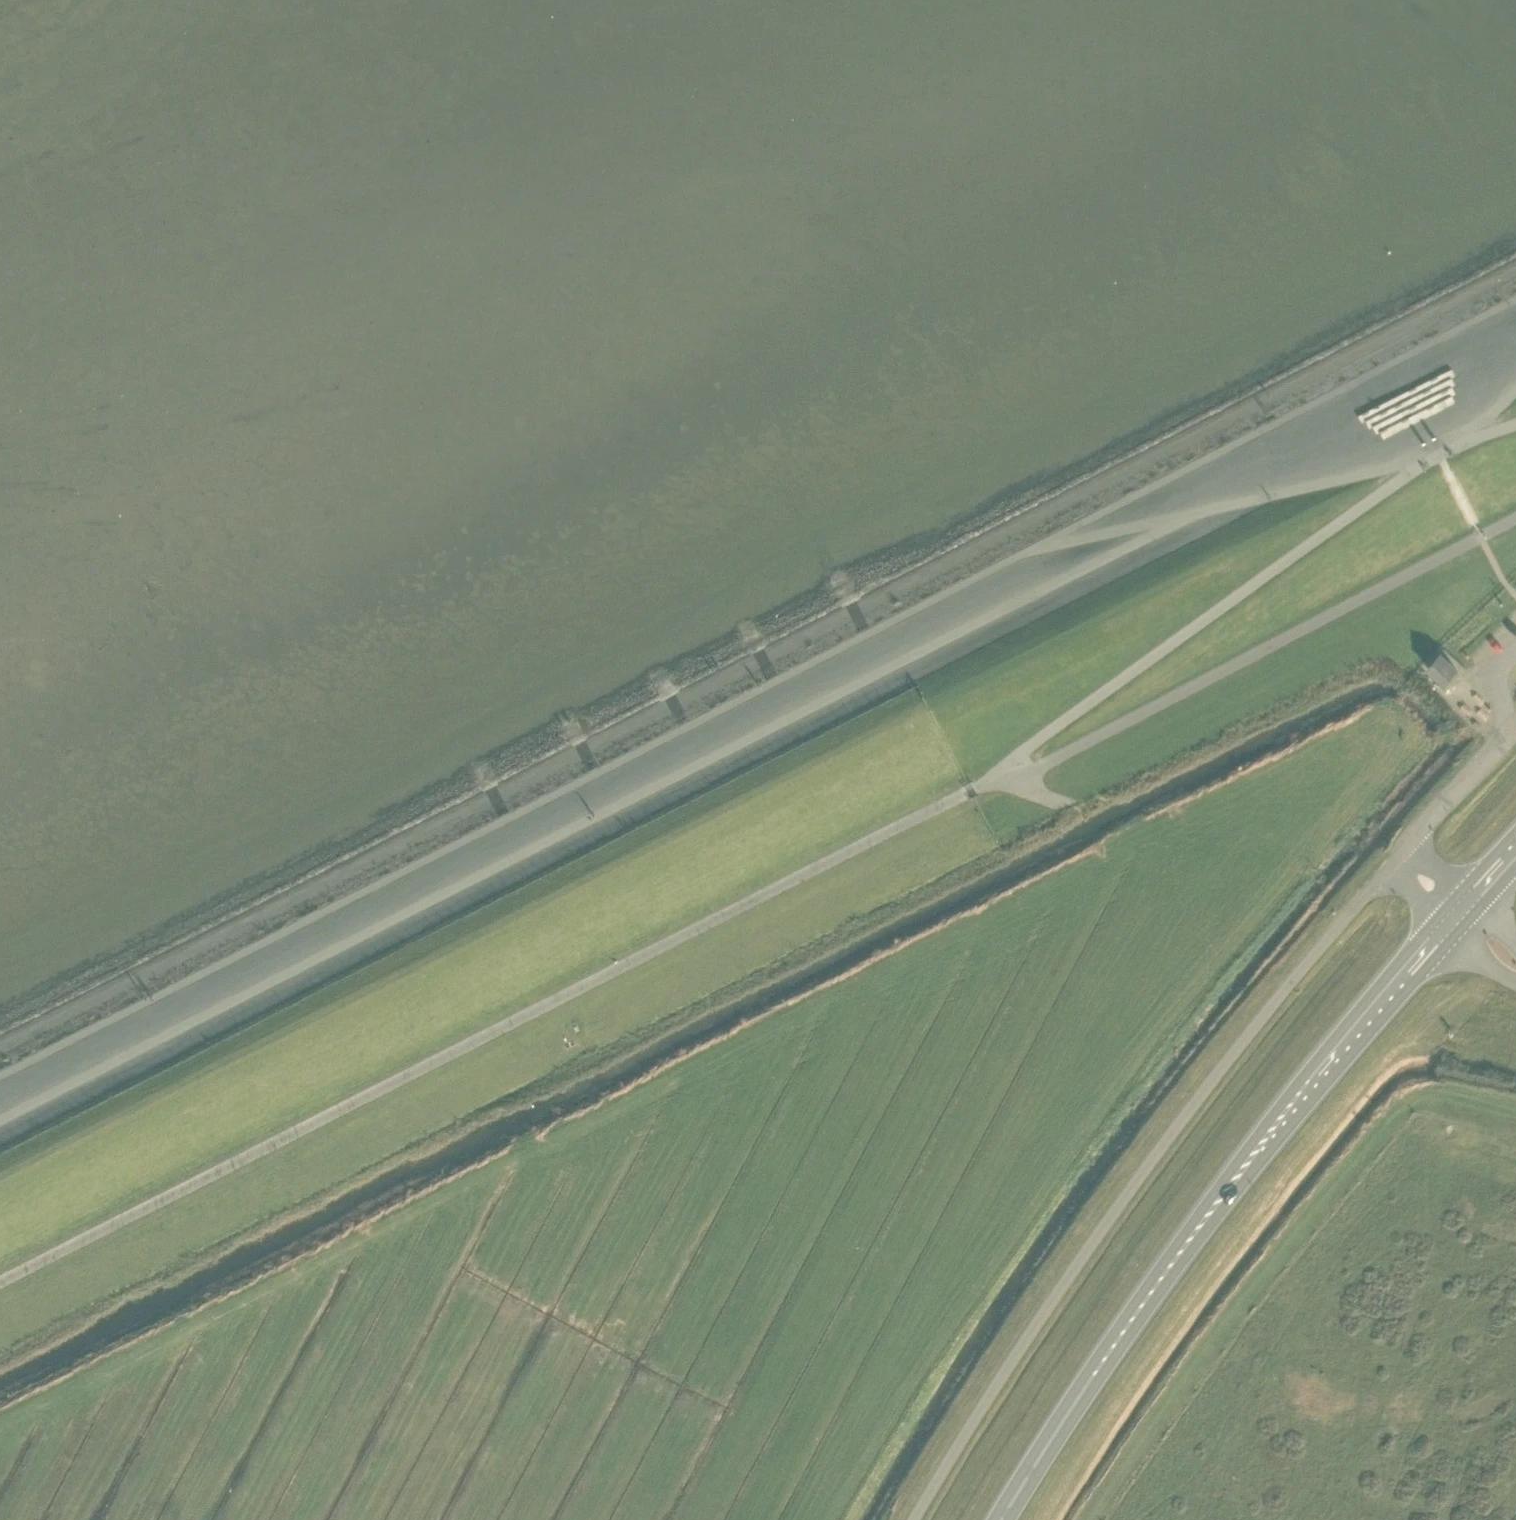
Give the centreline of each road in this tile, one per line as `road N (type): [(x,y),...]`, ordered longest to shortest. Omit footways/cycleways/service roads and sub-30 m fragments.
road 1 (unclassified): [(911,1519),(1139,1177),(1386,871)]
road 2 (trunk): [(1435,919),(1261,1130),(1193,1221),(1183,1248)]
road 3 (trunk): [(1183,1248),(1206,1231),(1453,937)]
road 4 (trunk): [(1003,1519),(1183,1248)]
road 5 (unclassified): [(1405,847),(1515,725)]

